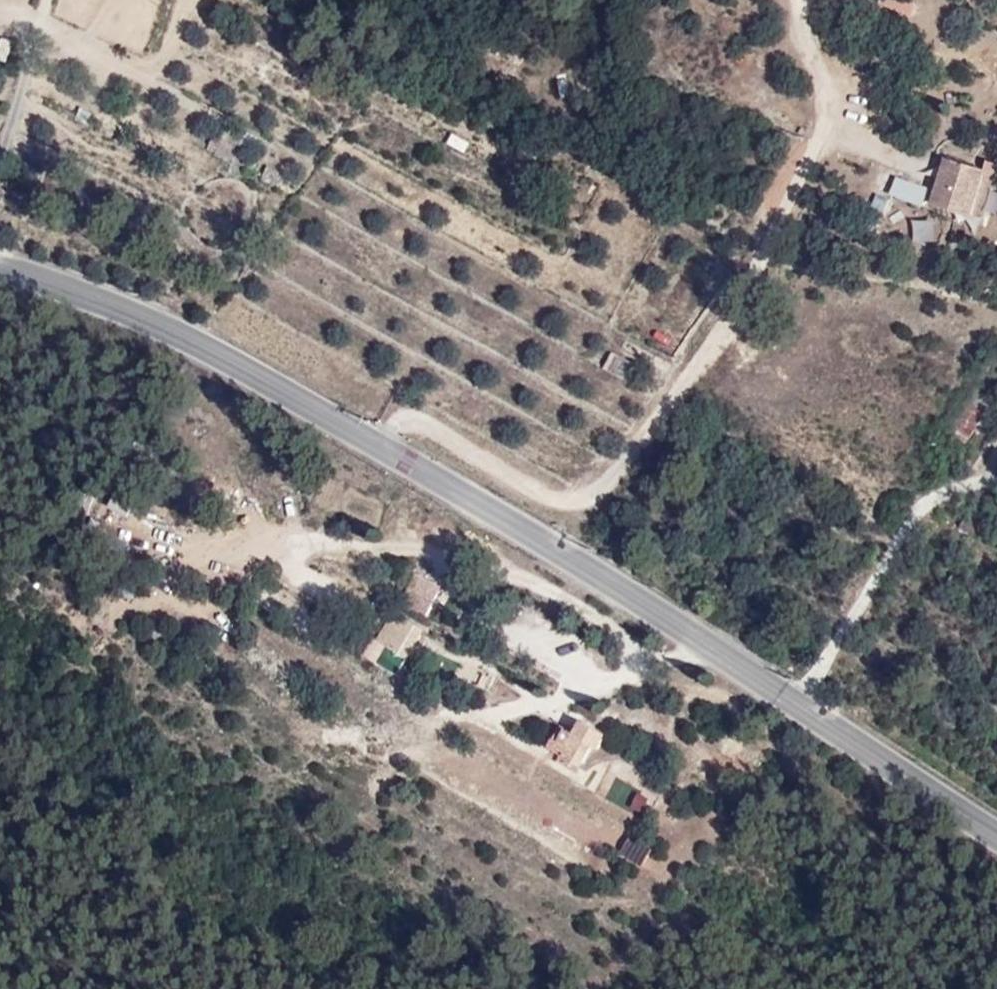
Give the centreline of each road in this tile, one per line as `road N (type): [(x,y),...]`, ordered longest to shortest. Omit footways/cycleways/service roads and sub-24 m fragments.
road 1 (tertiary): [(0,264),(142,317),(278,388),(571,559),(996,832)]

